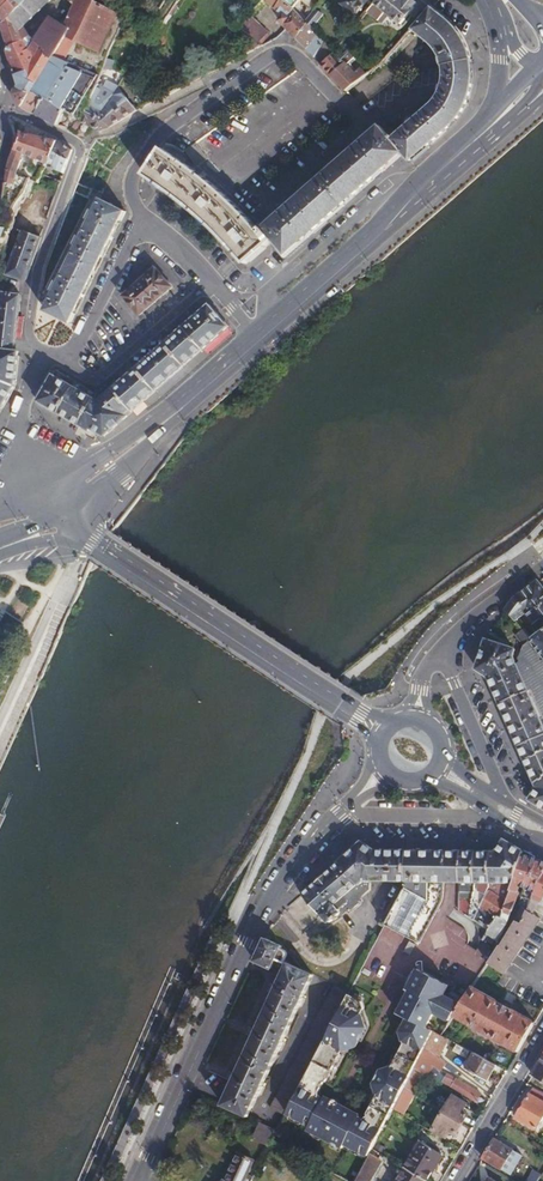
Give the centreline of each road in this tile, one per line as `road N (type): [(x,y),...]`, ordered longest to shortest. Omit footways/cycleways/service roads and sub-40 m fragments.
road 1 (secondary): [(71,515),(519,121)]
road 2 (residential): [(141,1180),(248,944),(312,843),(355,799)]
road 3 (residential): [(141,217),(130,187),(141,159),(273,53),(293,53),(369,127)]
road 4 (secondary): [(495,109),(256,332)]
road 5 (primary): [(348,711),(90,540)]
road 6 (residential): [(45,355),(31,340),(30,298),(82,145),(9,111)]
road 7 (secondary): [(256,332),(132,437),(50,483)]
road 8 (residential): [(65,366),(100,378),(209,285)]
road 9 (residential): [(542,1035),(455,1180)]
road 10 (residential): [(141,217),(65,366)]
road 11 (residential): [(425,673),(473,616),(542,565)]
road 12 (unclassified): [(50,483),(19,425),(45,355)]
road 13 (primary): [(426,778),(542,841)]
road 14 (primary): [(542,822),(480,788),(442,746)]

